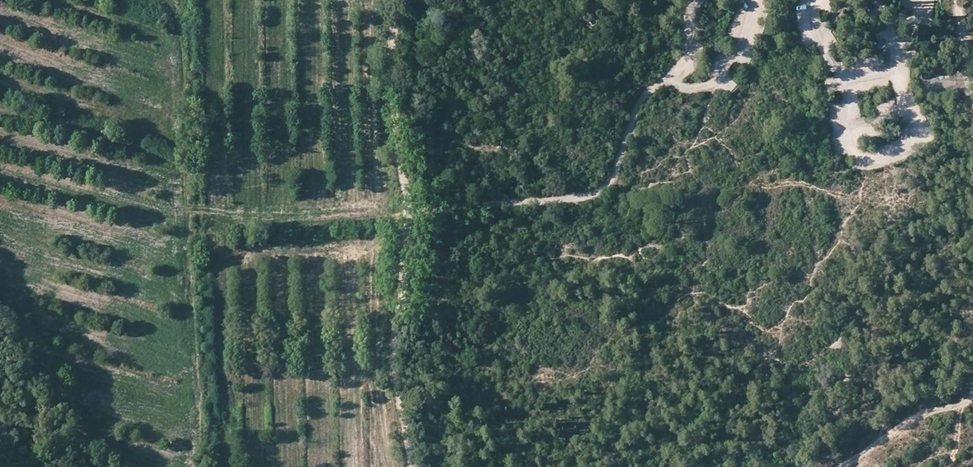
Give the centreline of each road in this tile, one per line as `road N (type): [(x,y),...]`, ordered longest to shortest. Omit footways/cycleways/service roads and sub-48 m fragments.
road 1 (track): [(412,466),(391,366),(410,217),(394,121),(394,0)]
road 2 (track): [(673,80),(644,98),(610,186),(588,197),(410,217)]
road 3 (track): [(189,235),(410,217)]
road 4 (track): [(0,319),(64,415),(86,466)]
road 5 (track): [(837,466),(935,411),(972,399)]

